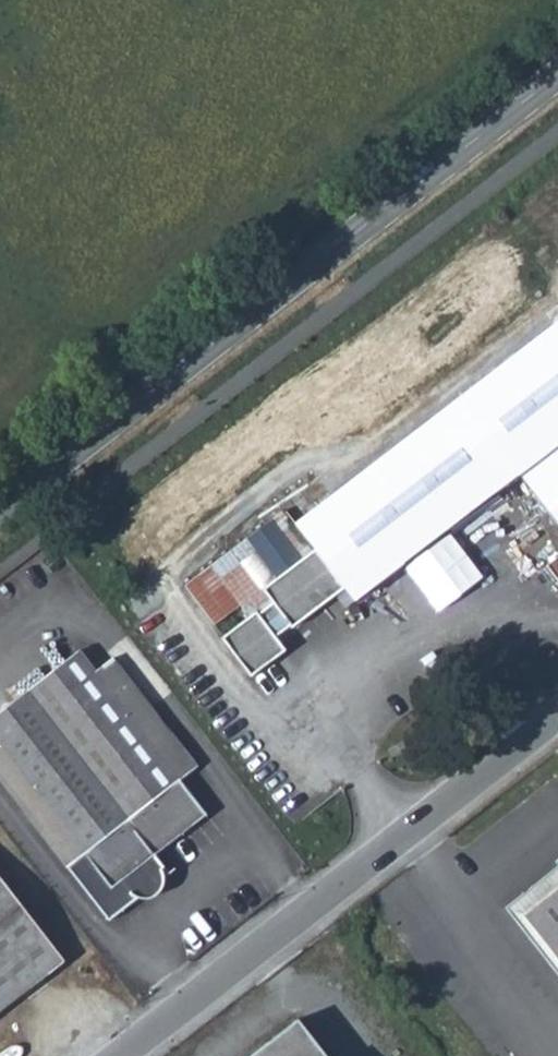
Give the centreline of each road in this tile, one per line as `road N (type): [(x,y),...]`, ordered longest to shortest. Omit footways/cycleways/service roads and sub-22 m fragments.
road 1 (secondary): [(557,78),(0,511)]
road 2 (unclassified): [(120,1055),(557,717)]

